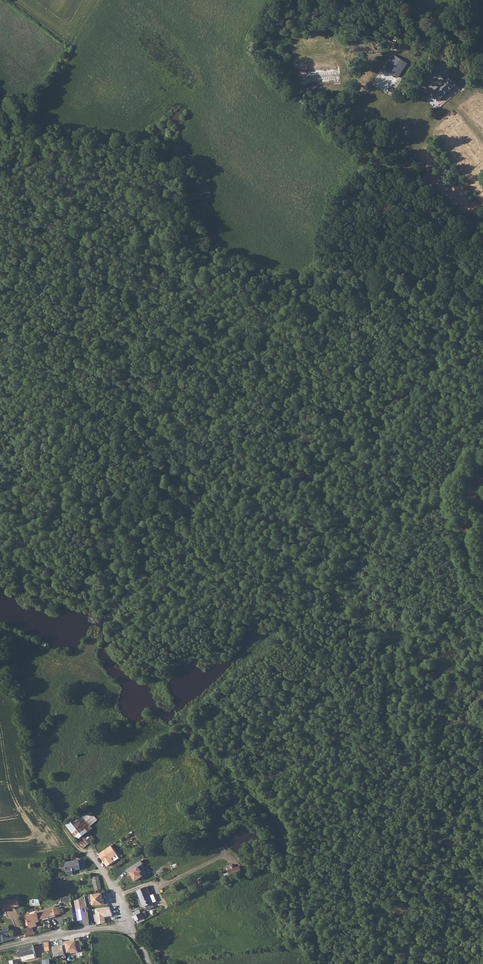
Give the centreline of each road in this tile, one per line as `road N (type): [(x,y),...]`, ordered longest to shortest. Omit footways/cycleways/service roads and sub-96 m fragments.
road 1 (track): [(61,831),(37,798),(24,710),(0,677)]
road 2 (residential): [(0,949),(127,931)]
road 3 (unclassified): [(127,931),(97,863),(61,831)]

